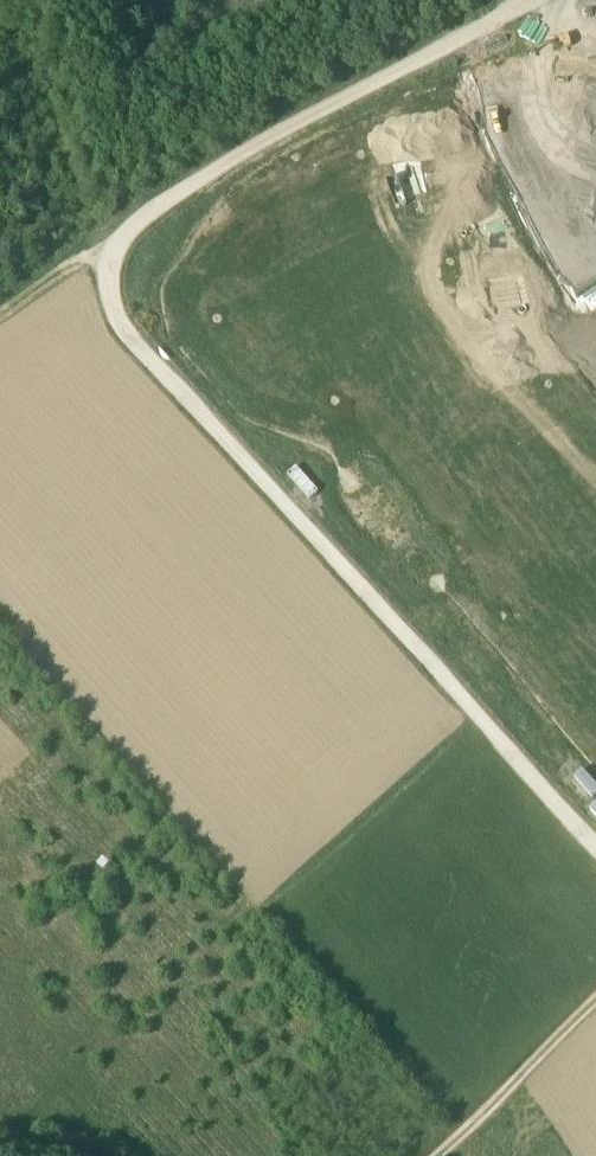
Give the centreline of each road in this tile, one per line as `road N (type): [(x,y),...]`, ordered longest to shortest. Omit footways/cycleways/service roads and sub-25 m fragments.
road 1 (track): [(543,0),(88,264),(94,296),(595,850)]
road 2 (track): [(447,1155),(595,1011)]

